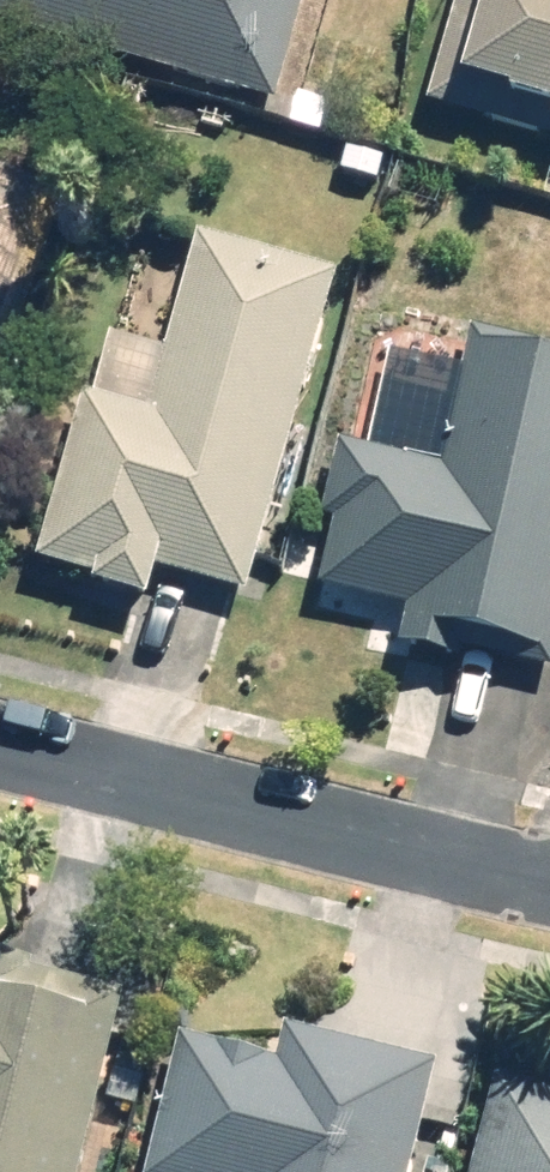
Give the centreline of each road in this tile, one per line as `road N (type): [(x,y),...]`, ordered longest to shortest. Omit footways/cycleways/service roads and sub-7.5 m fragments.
road 1 (residential): [(0,742),(549,882)]

